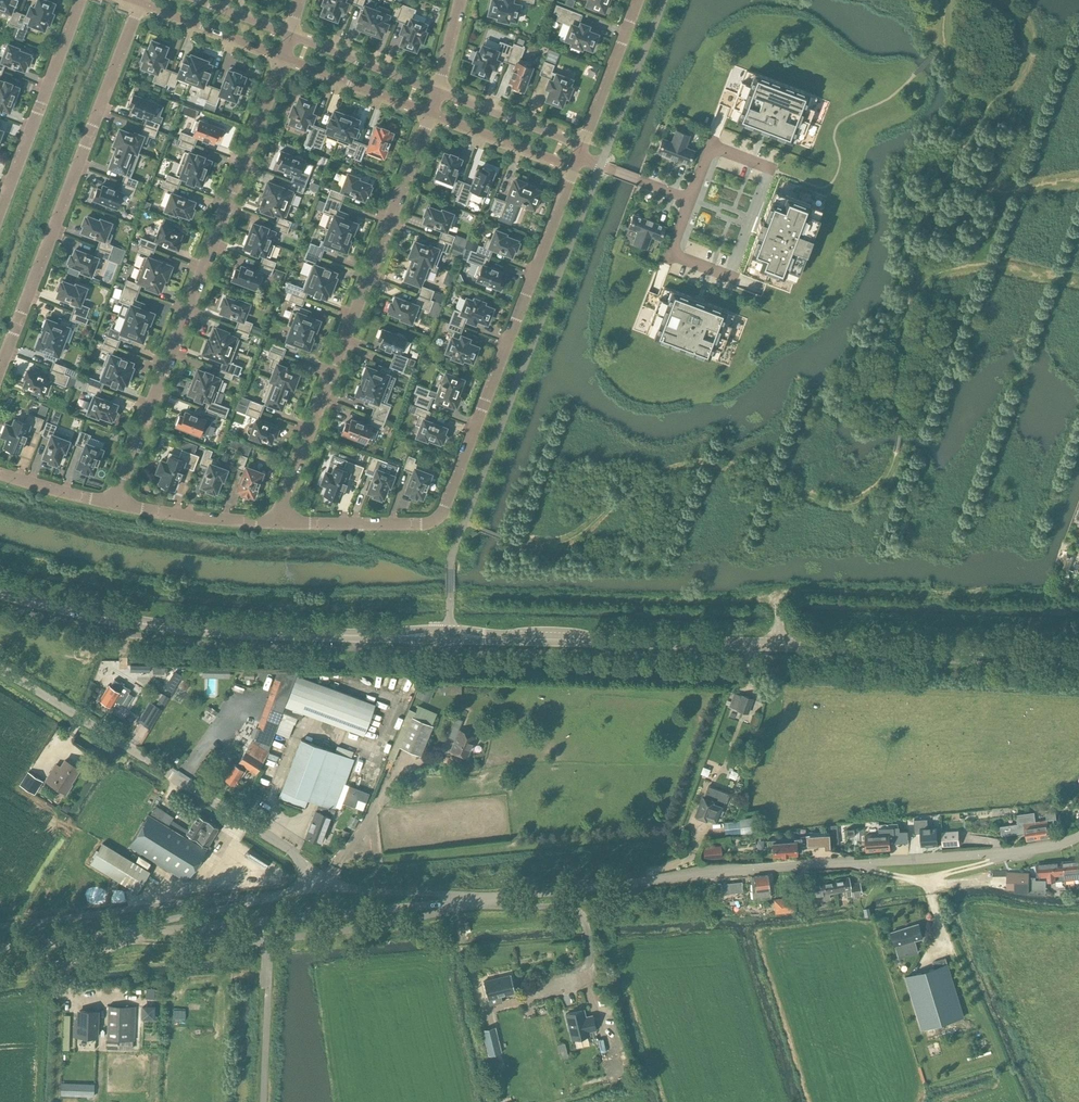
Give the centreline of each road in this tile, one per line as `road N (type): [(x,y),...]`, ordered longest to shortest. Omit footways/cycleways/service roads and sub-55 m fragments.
road 1 (secondary): [(1078,652),(447,633),(270,636),(119,620),(0,593)]
road 2 (tertiary): [(480,899),(1020,850),(1078,836)]
road 3 (residential): [(573,175),(443,514),(422,524),(276,524)]
road 4 (residential): [(114,505),(284,65)]
road 5 (residential): [(431,117),(276,524)]
road 6 (unclassified): [(323,887),(287,848),(0,668)]
road 7 (residential): [(0,370),(139,9)]
road 8 (tertiary): [(132,933),(457,902)]
road 9 (unclassified): [(0,925),(258,900)]
road 10 (residential): [(0,208),(81,0)]
road 11 (unclassified): [(457,902),(442,912),(268,942)]
road 12 (residential): [(276,524),(114,505)]
road 13 (residential): [(442,93),(294,38)]
road 14 (unclassified): [(480,899),(323,887)]
road 15 (residential): [(284,65),(431,117)]
road 16 (residential): [(139,9),(284,65)]
road 17 (residential): [(638,0),(584,145)]
road 18 (residential): [(431,117),(573,175)]
road 19 (residential): [(584,145),(442,93)]
road 20 (tertiary): [(0,949),(132,933)]
road 21 (unclassified): [(132,933),(258,900)]
road 22 (residential): [(736,279),(671,254),(691,202)]
road 23 (residential): [(691,202),(712,147),(772,170)]
road 24 (residential): [(579,159),(691,202)]

